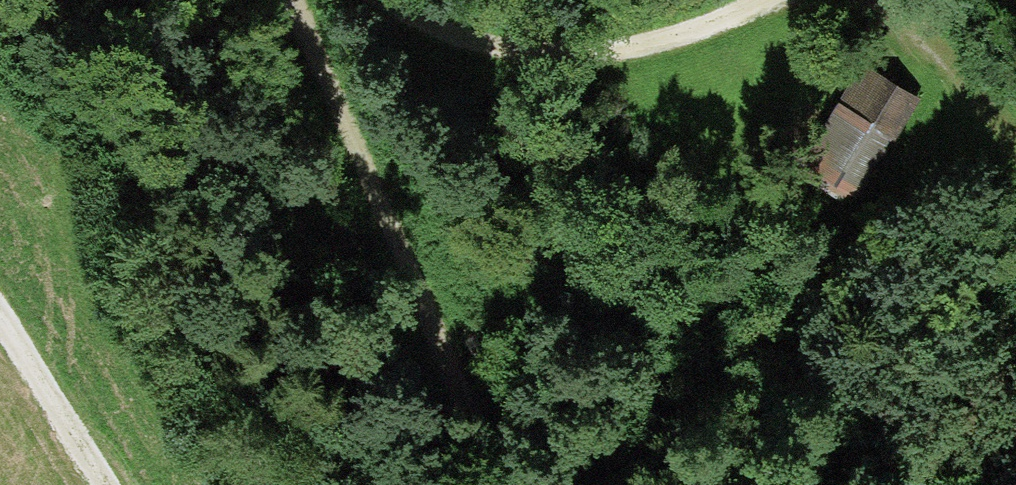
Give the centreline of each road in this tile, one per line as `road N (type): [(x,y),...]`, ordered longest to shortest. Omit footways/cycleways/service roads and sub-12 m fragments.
road 1 (track): [(296,0),(515,484)]
road 2 (track): [(405,0),(470,39),(700,37),(763,0)]
road 3 (track): [(1015,174),(936,36),(893,0)]
road 4 (track): [(107,484),(0,309)]

